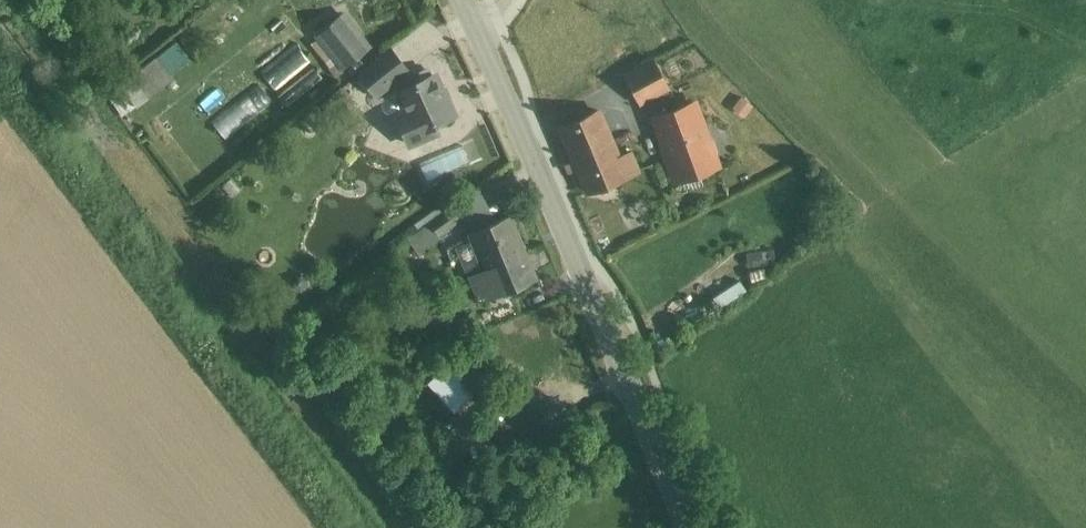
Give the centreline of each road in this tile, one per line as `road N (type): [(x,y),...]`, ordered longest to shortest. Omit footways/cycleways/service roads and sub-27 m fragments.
road 1 (tertiary): [(463,0),(688,527)]

